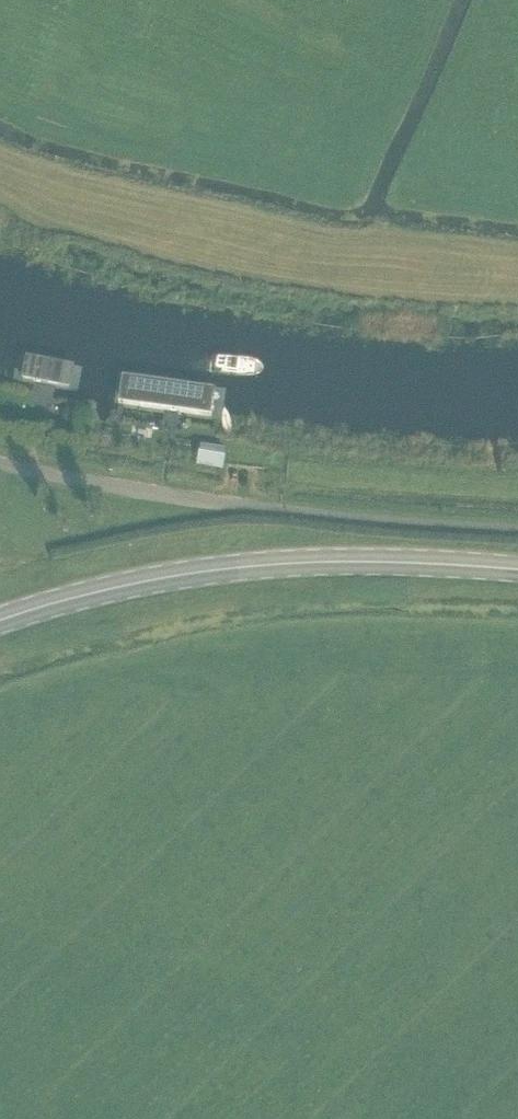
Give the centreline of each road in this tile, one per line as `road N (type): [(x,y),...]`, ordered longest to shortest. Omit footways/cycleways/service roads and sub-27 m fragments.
road 1 (secondary): [(0,619),(153,578),(268,563),(517,568)]
road 2 (unclassified): [(292,512),(0,462)]

